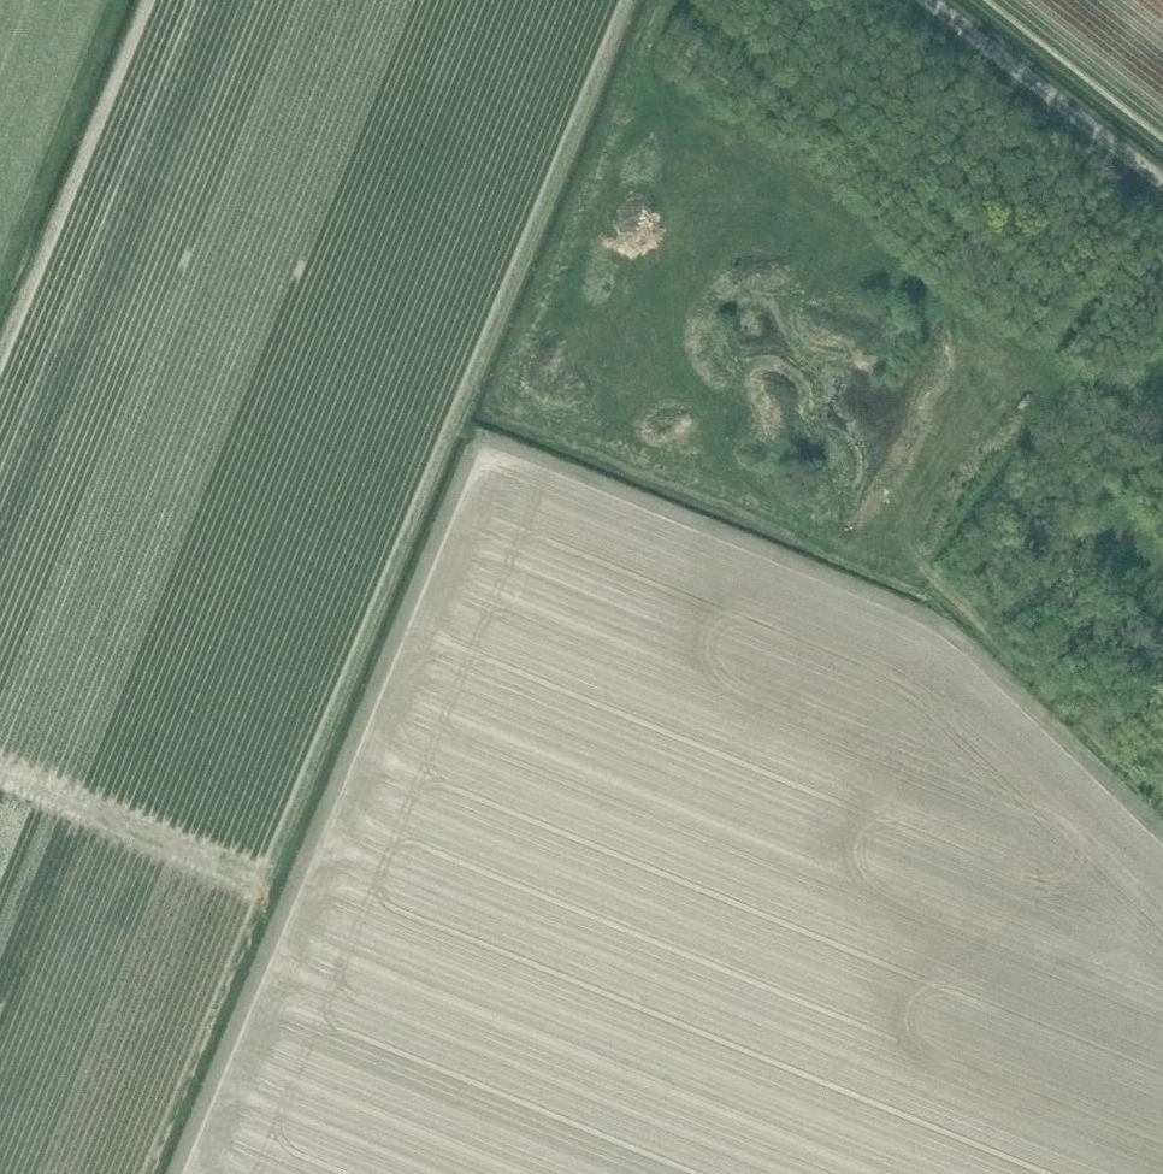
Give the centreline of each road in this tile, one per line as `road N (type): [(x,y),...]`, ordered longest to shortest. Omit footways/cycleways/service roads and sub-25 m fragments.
road 1 (track): [(927,0),(1162,184)]

